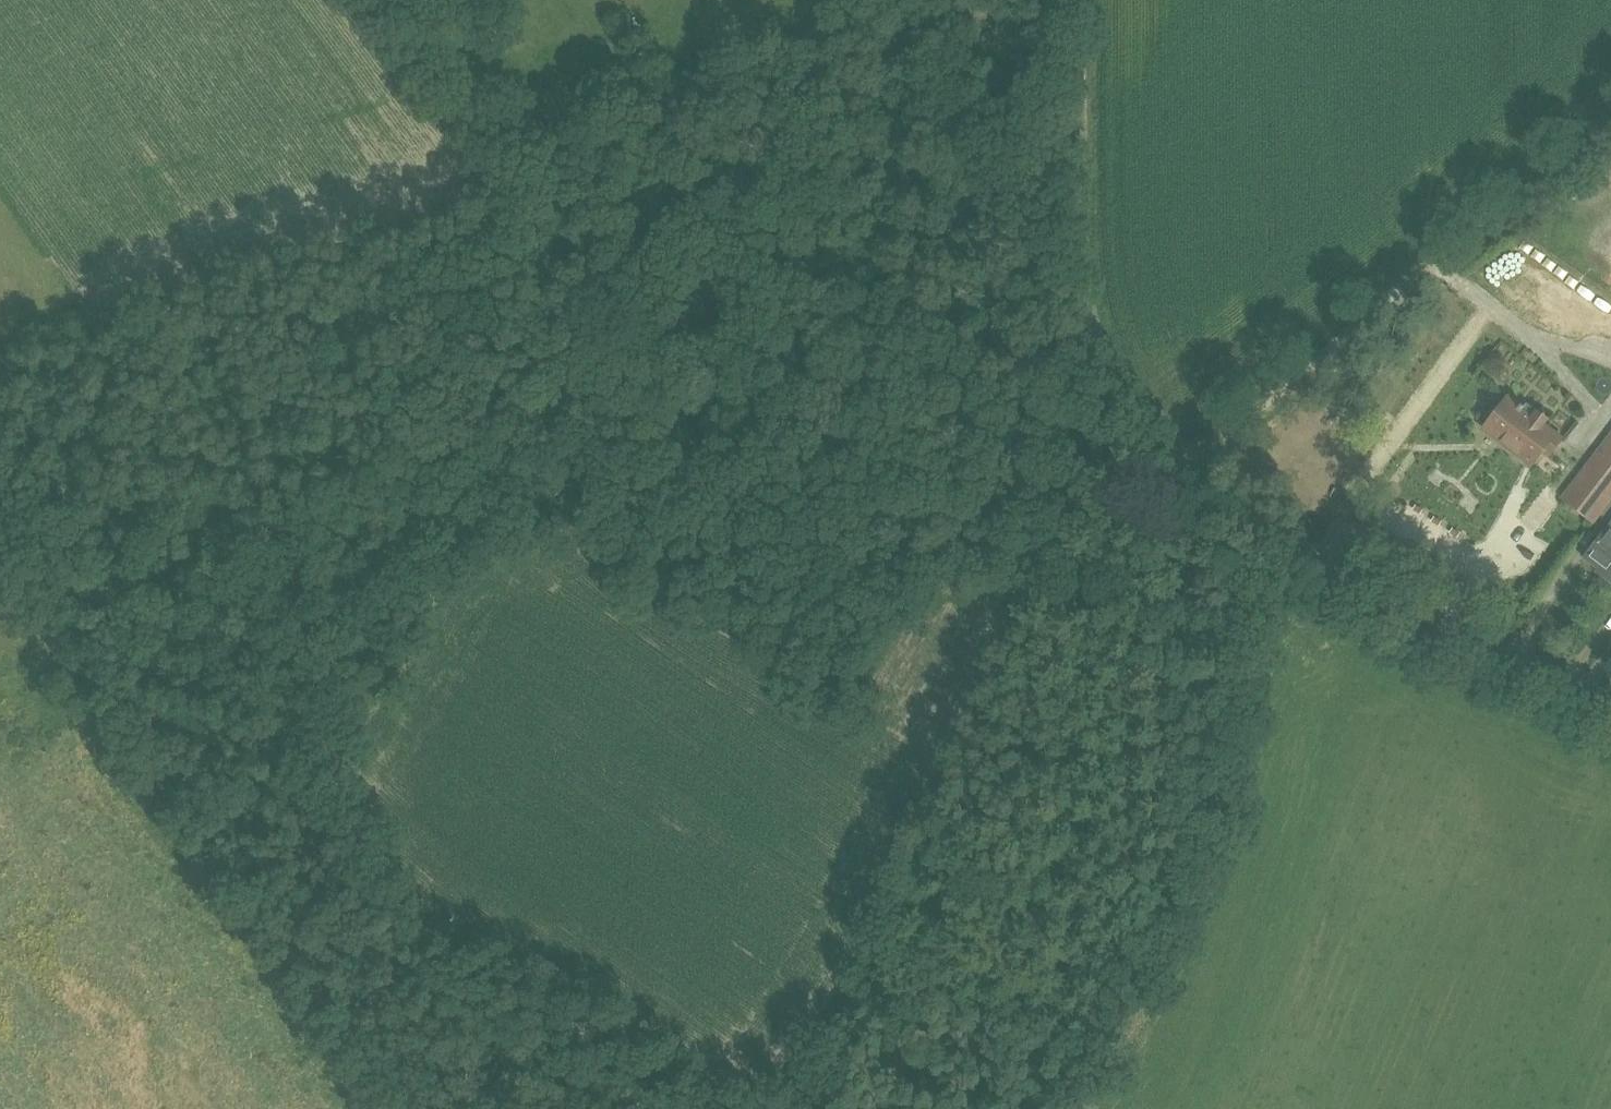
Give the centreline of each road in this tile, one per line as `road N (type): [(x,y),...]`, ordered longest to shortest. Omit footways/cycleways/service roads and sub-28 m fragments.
road 1 (unclassified): [(1610,705),(1270,533),(1202,487),(1130,414),(1105,362),(1084,287),(1075,0)]
road 2 (track): [(1179,467),(1135,582),(1116,952),(1106,1010),(1058,1108)]
road 3 (track): [(1179,467),(1436,259)]
road 4 (track): [(1436,259),(1610,117)]

